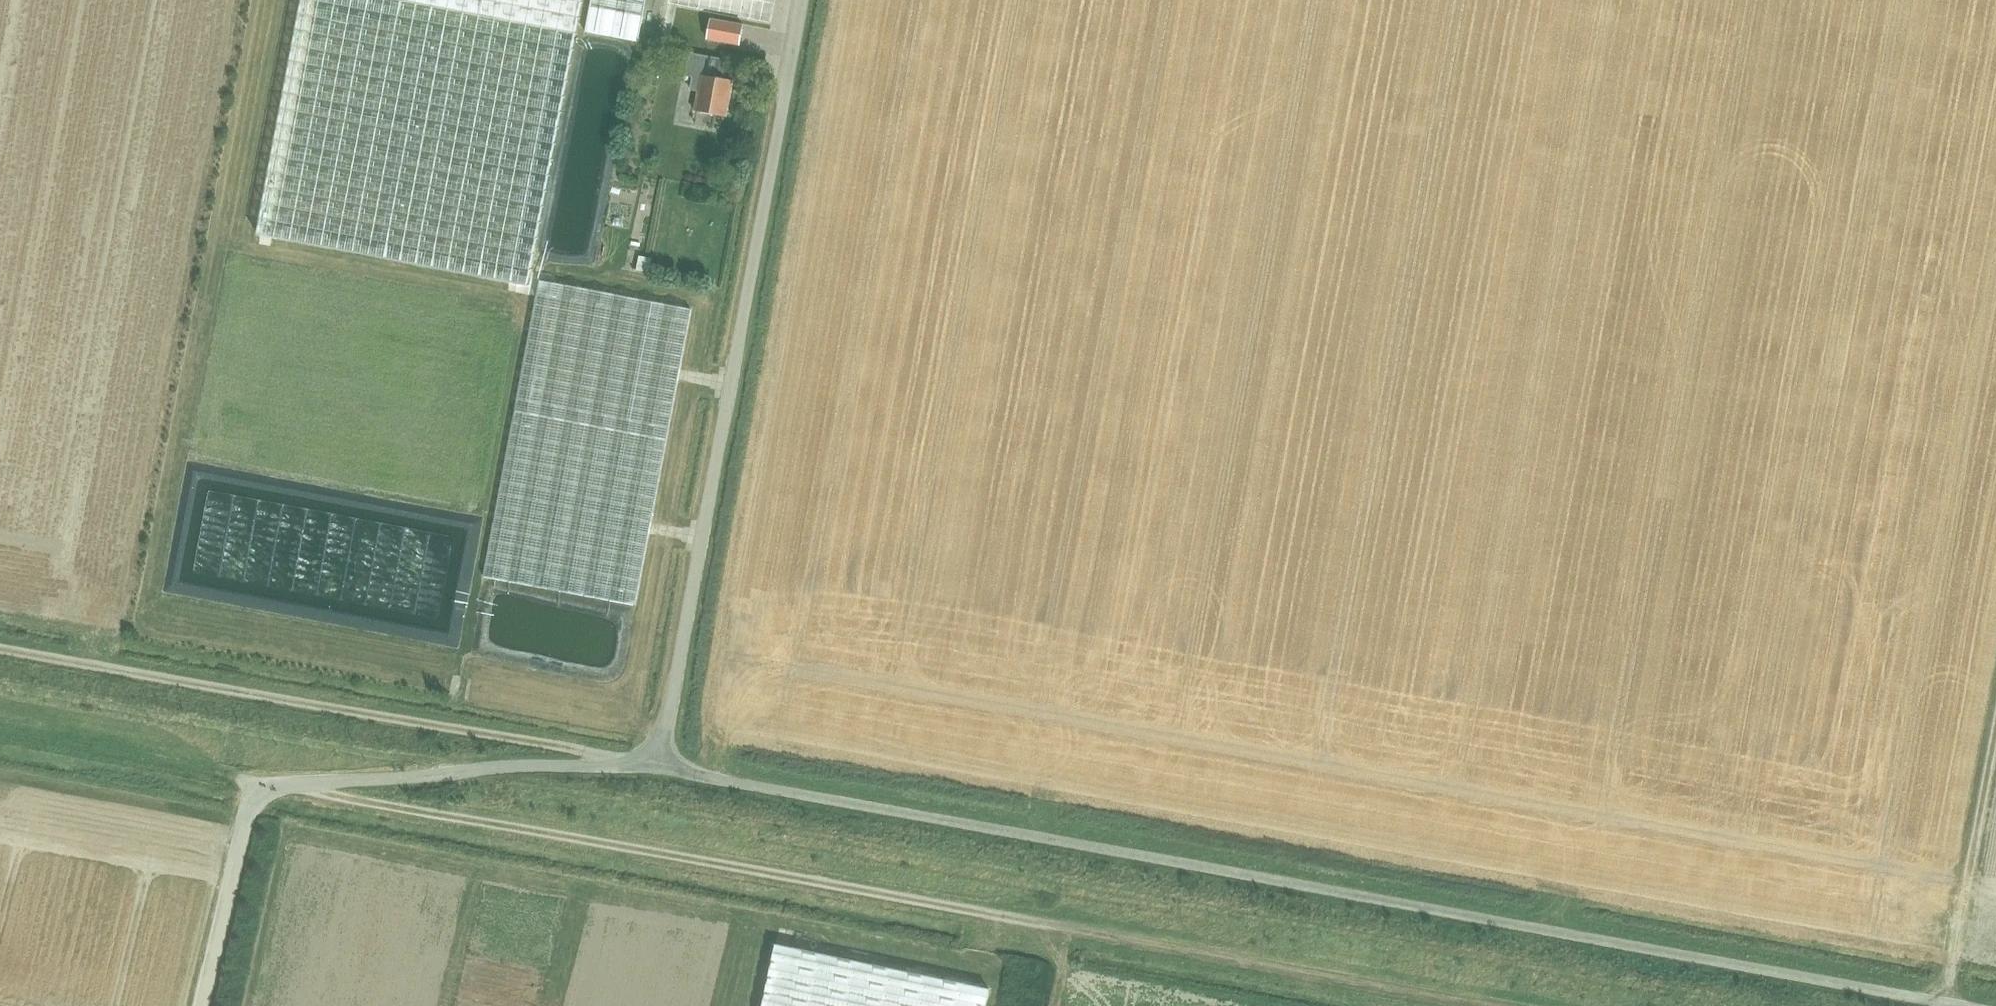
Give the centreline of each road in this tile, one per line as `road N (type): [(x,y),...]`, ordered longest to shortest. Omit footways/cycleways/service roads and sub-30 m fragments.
road 1 (track): [(0,735),(1474,1005)]
road 2 (unclassified): [(1933,1005),(659,772)]
road 3 (unclassified): [(659,772),(799,0)]
road 4 (track): [(0,640),(659,772)]
road 5 (unclassified): [(197,1005),(236,838),(264,790),(572,763),(659,772)]

